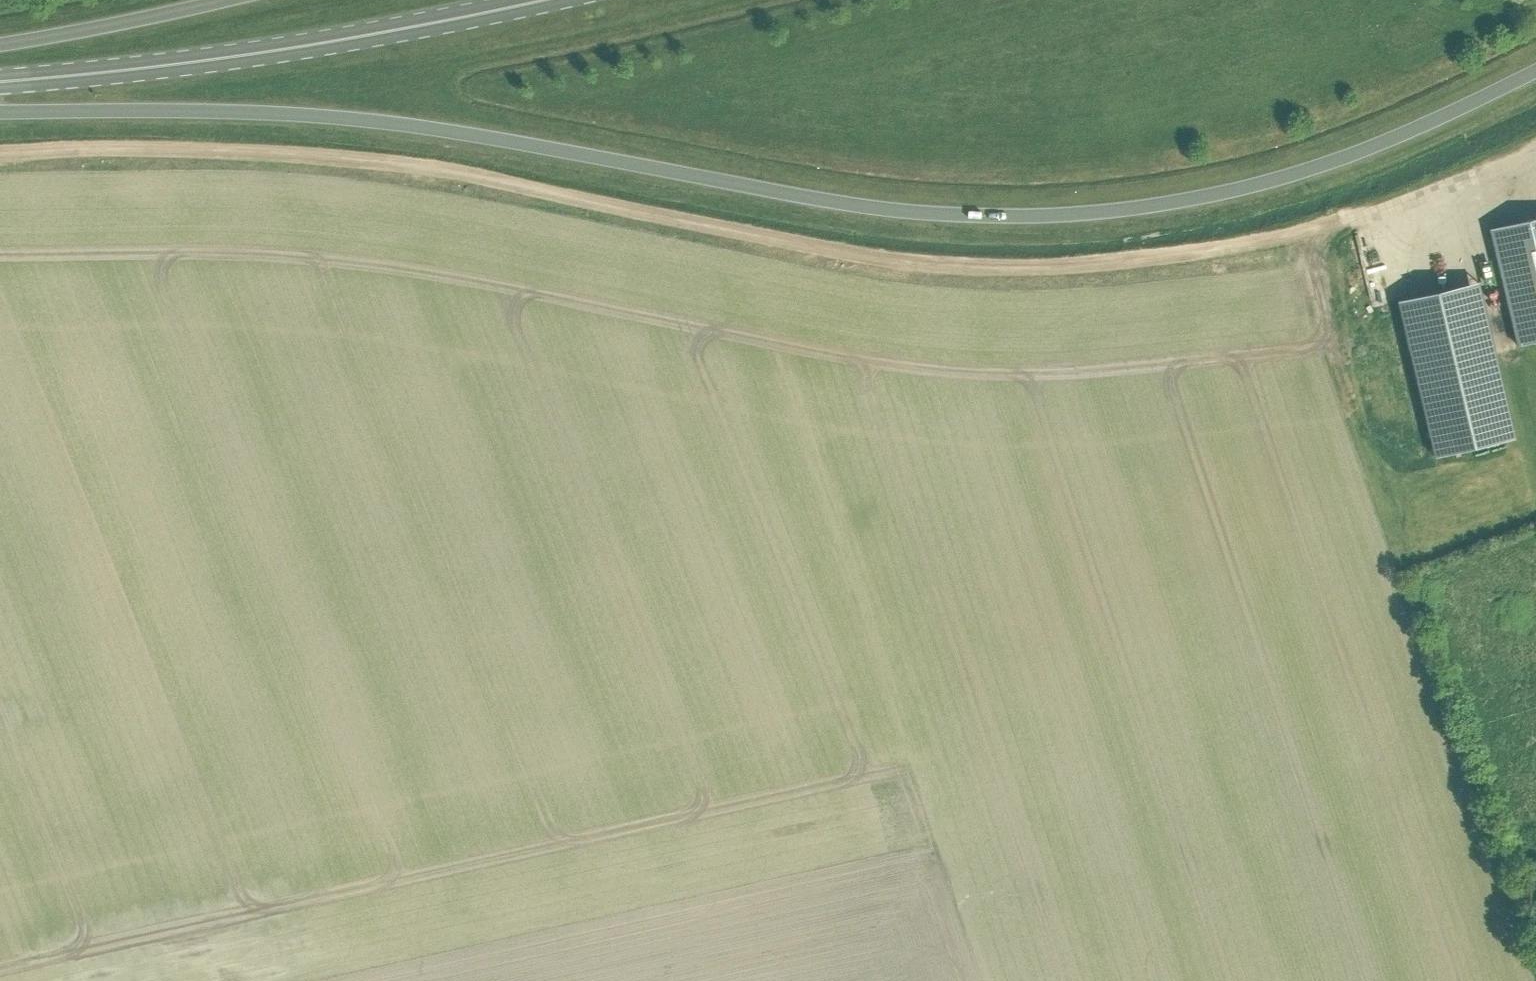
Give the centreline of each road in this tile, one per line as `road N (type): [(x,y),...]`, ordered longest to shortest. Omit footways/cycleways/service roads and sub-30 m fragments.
road 1 (primary): [(0,111),(345,115),(851,202),(1052,214),(1282,177),(1535,70)]
road 2 (track): [(0,151),(323,148),(855,252),(966,264),(1196,251),(1360,215),(1535,149)]
road 3 (primary): [(0,80),(182,61),(539,0)]
road 4 (primary): [(216,0),(0,45)]

